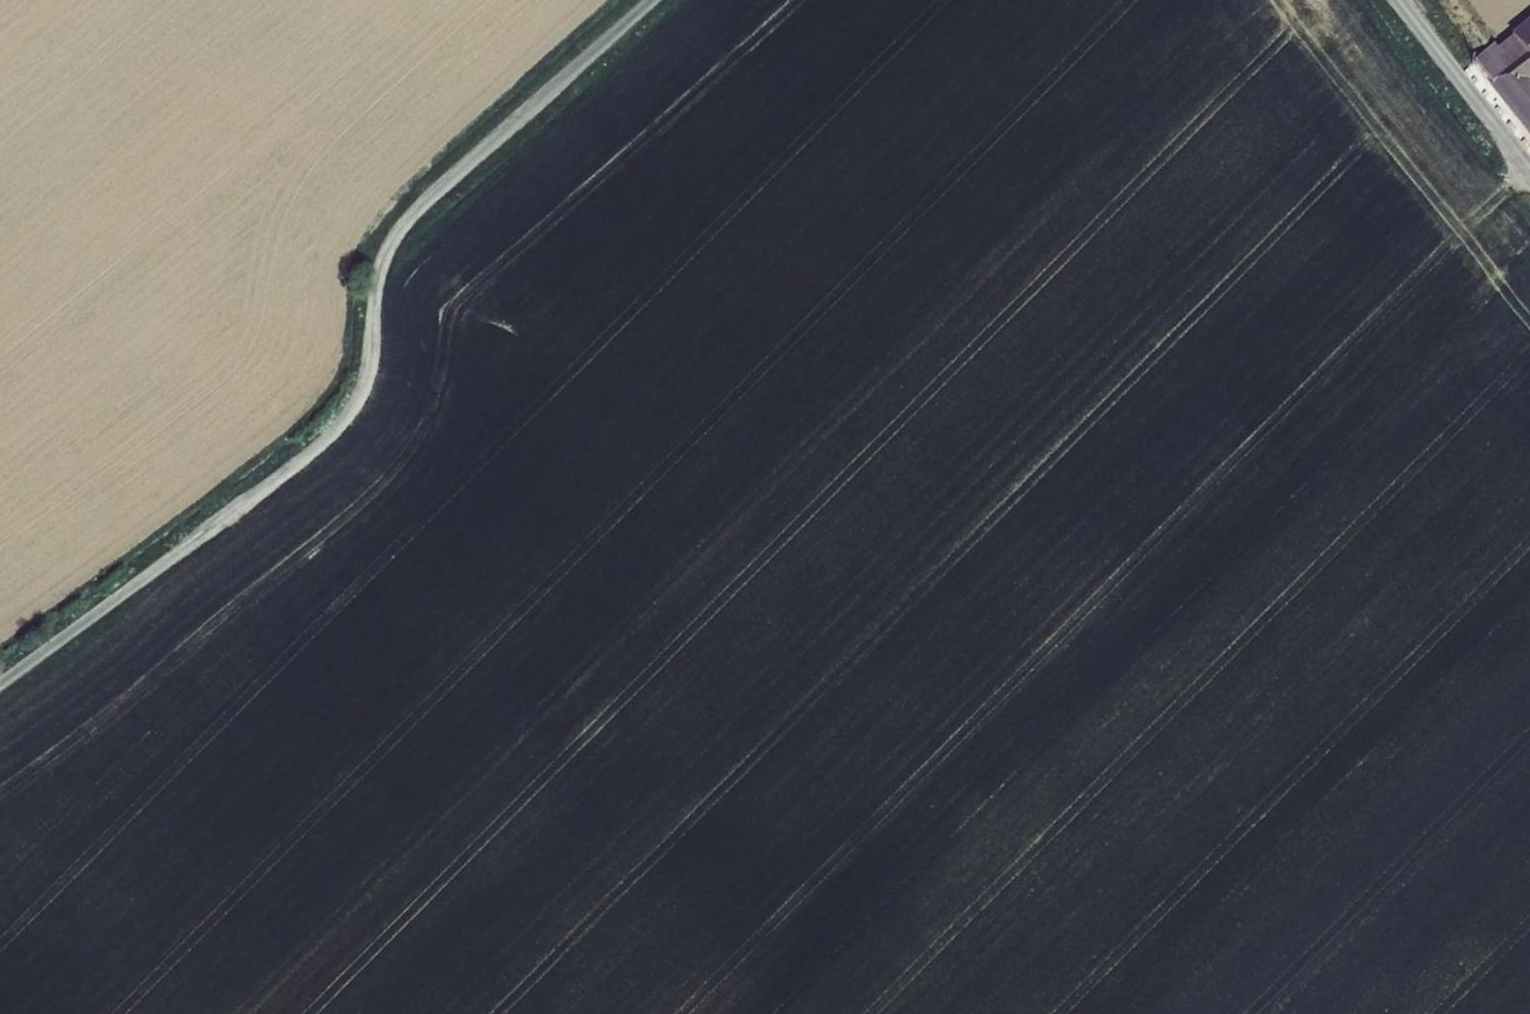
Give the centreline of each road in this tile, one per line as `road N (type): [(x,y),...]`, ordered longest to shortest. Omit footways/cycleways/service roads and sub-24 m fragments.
road 1 (unclassified): [(0,682),(340,429),(365,392),(376,287),(395,236),(651,0)]
road 2 (unclassified): [(1399,0),(1529,166)]

